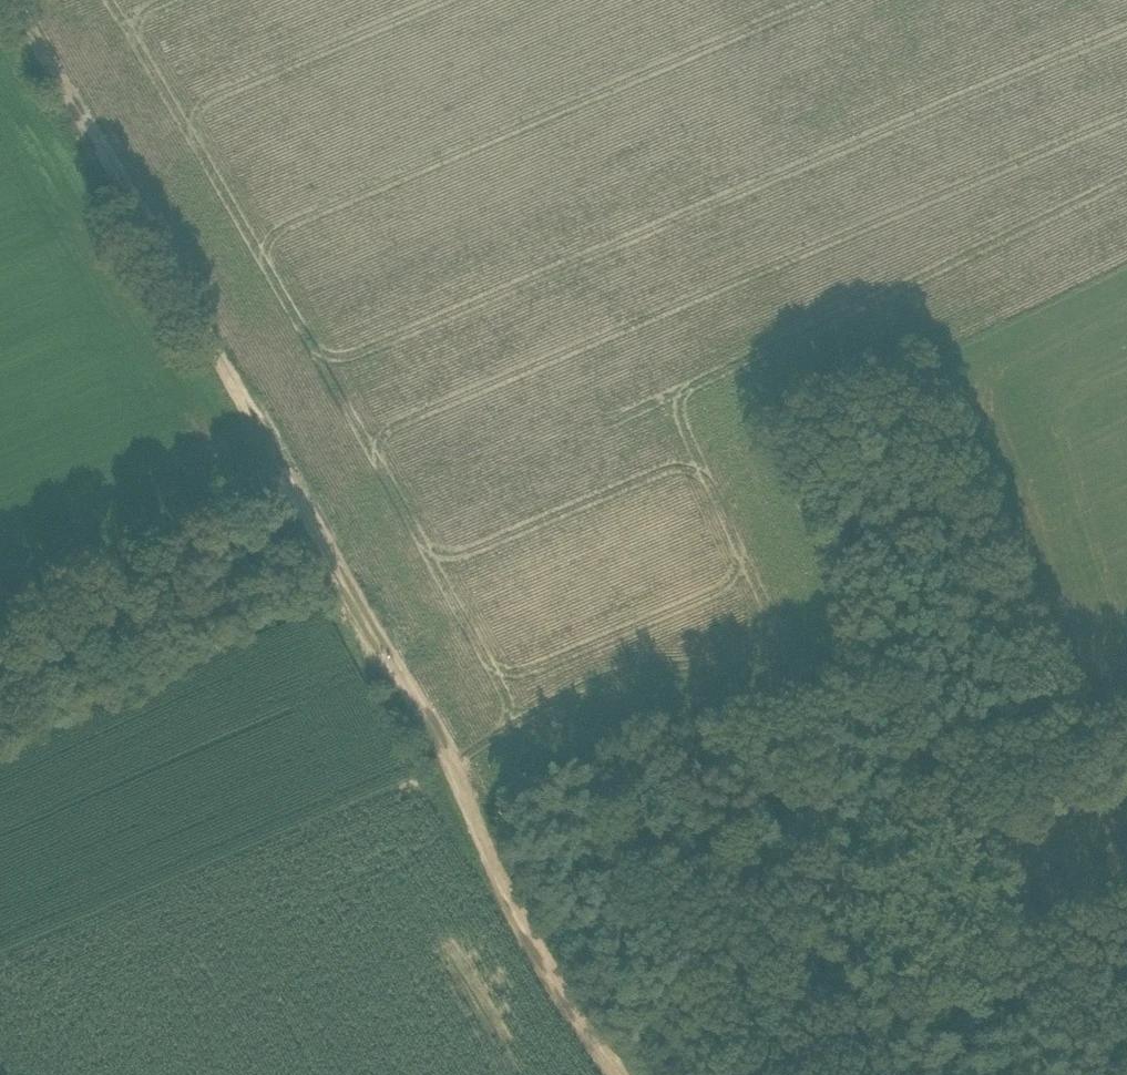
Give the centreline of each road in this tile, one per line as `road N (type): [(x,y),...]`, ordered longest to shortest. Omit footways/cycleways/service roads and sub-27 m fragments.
road 1 (track): [(284,481),(575,1005)]
road 2 (track): [(10,0),(284,481)]
road 3 (track): [(284,481),(0,600)]
road 4 (track): [(1082,1074),(952,831)]

